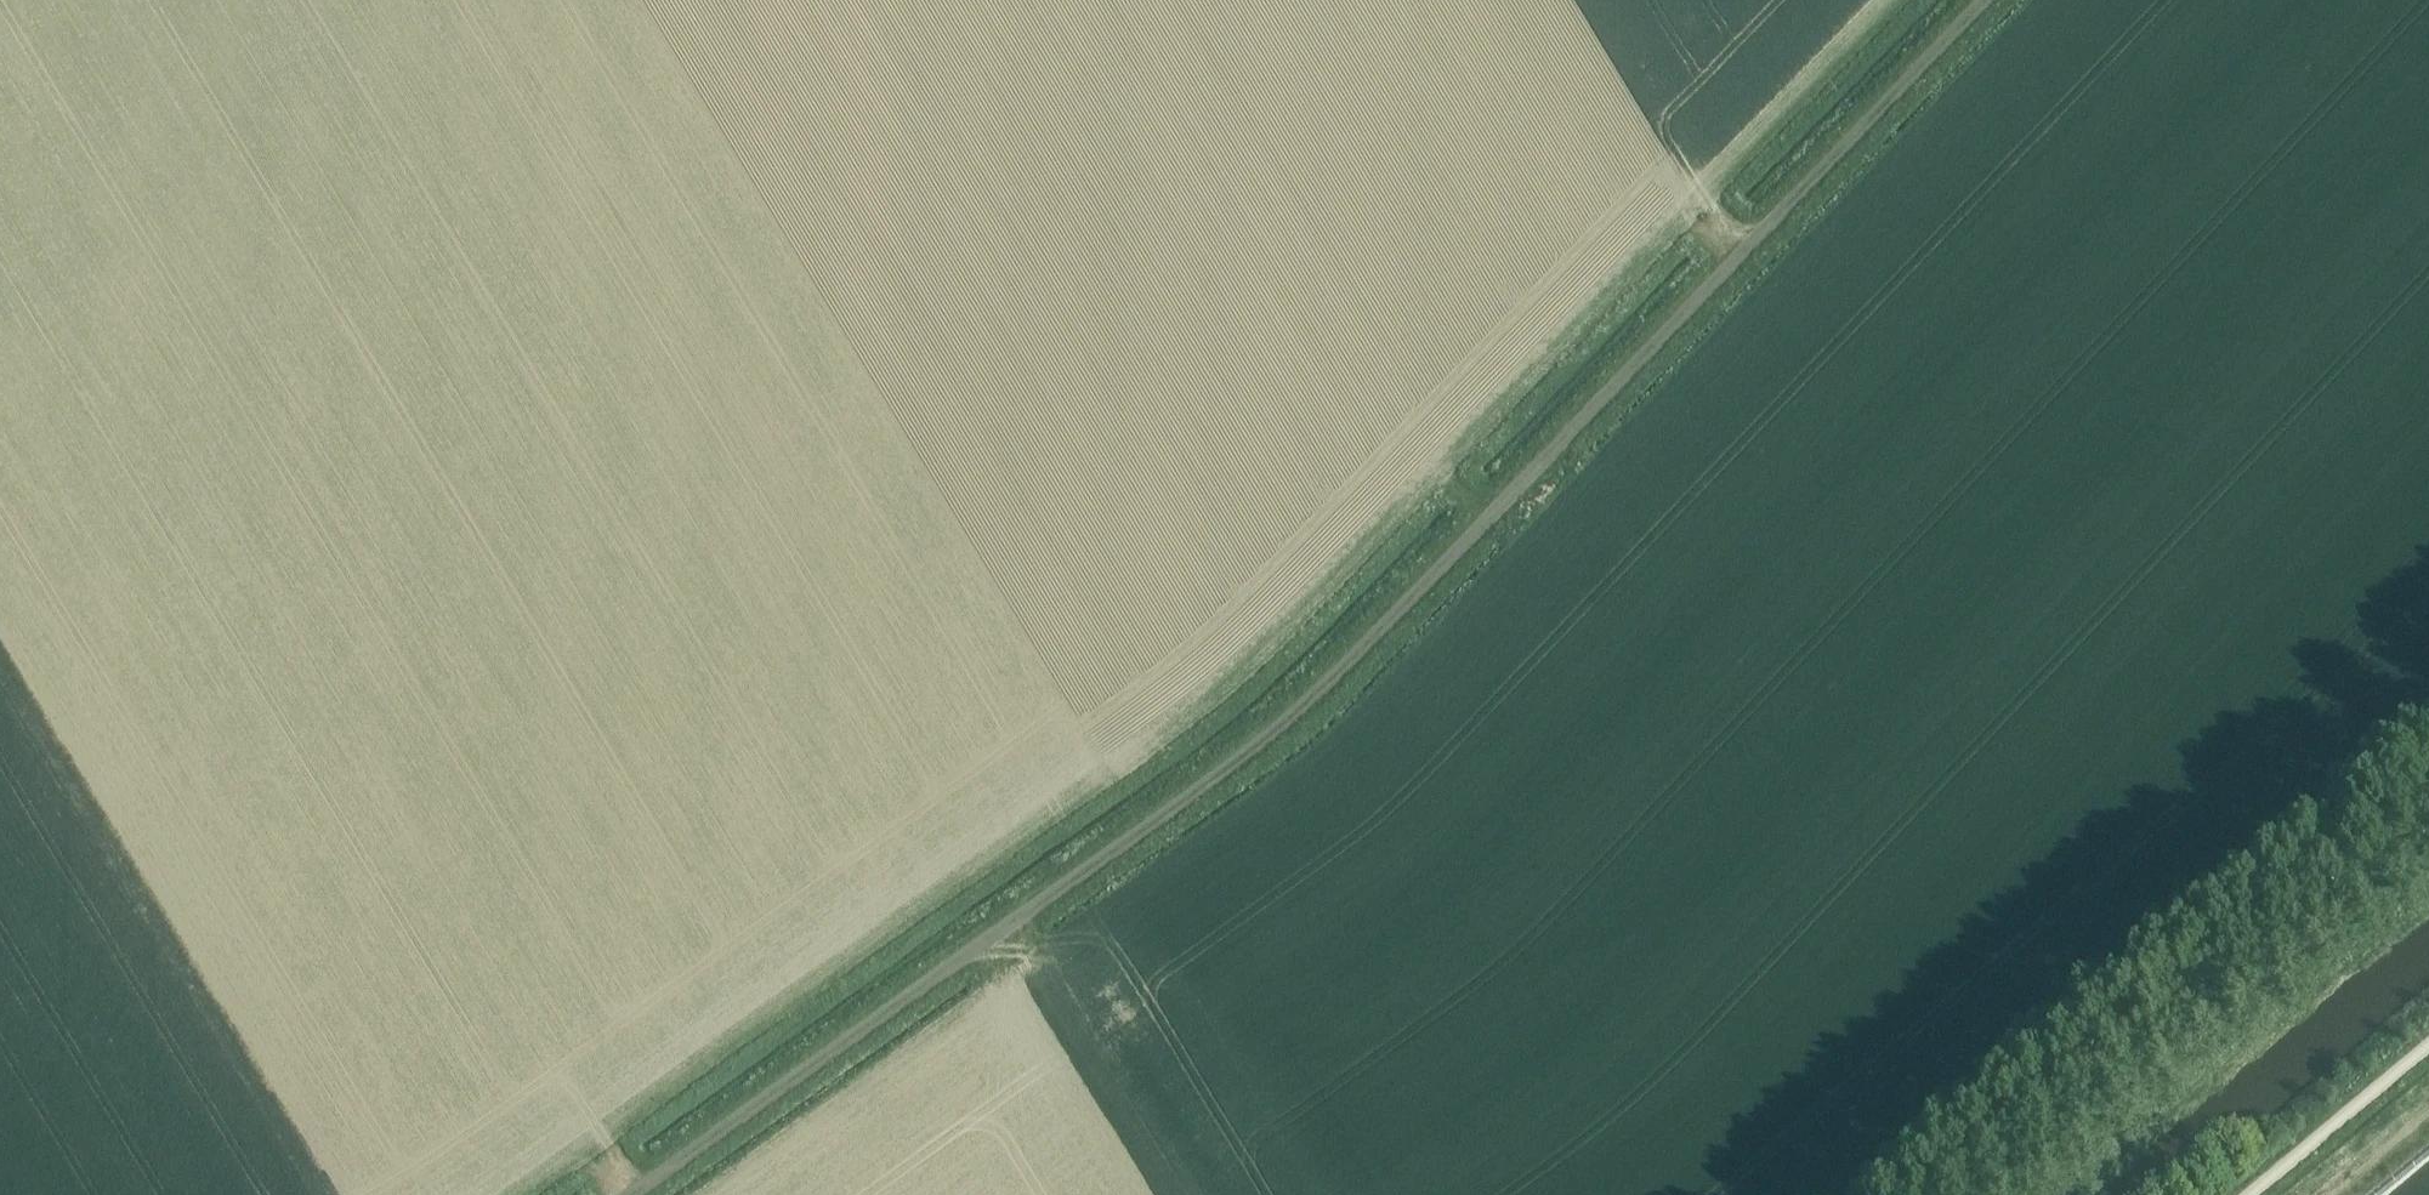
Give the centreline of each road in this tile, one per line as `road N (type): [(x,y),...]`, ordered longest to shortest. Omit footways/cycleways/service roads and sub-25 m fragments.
road 1 (track): [(1974,0),(1289,727),(640,1194)]
road 2 (unclassified): [(2254,1194),(2428,1048)]

